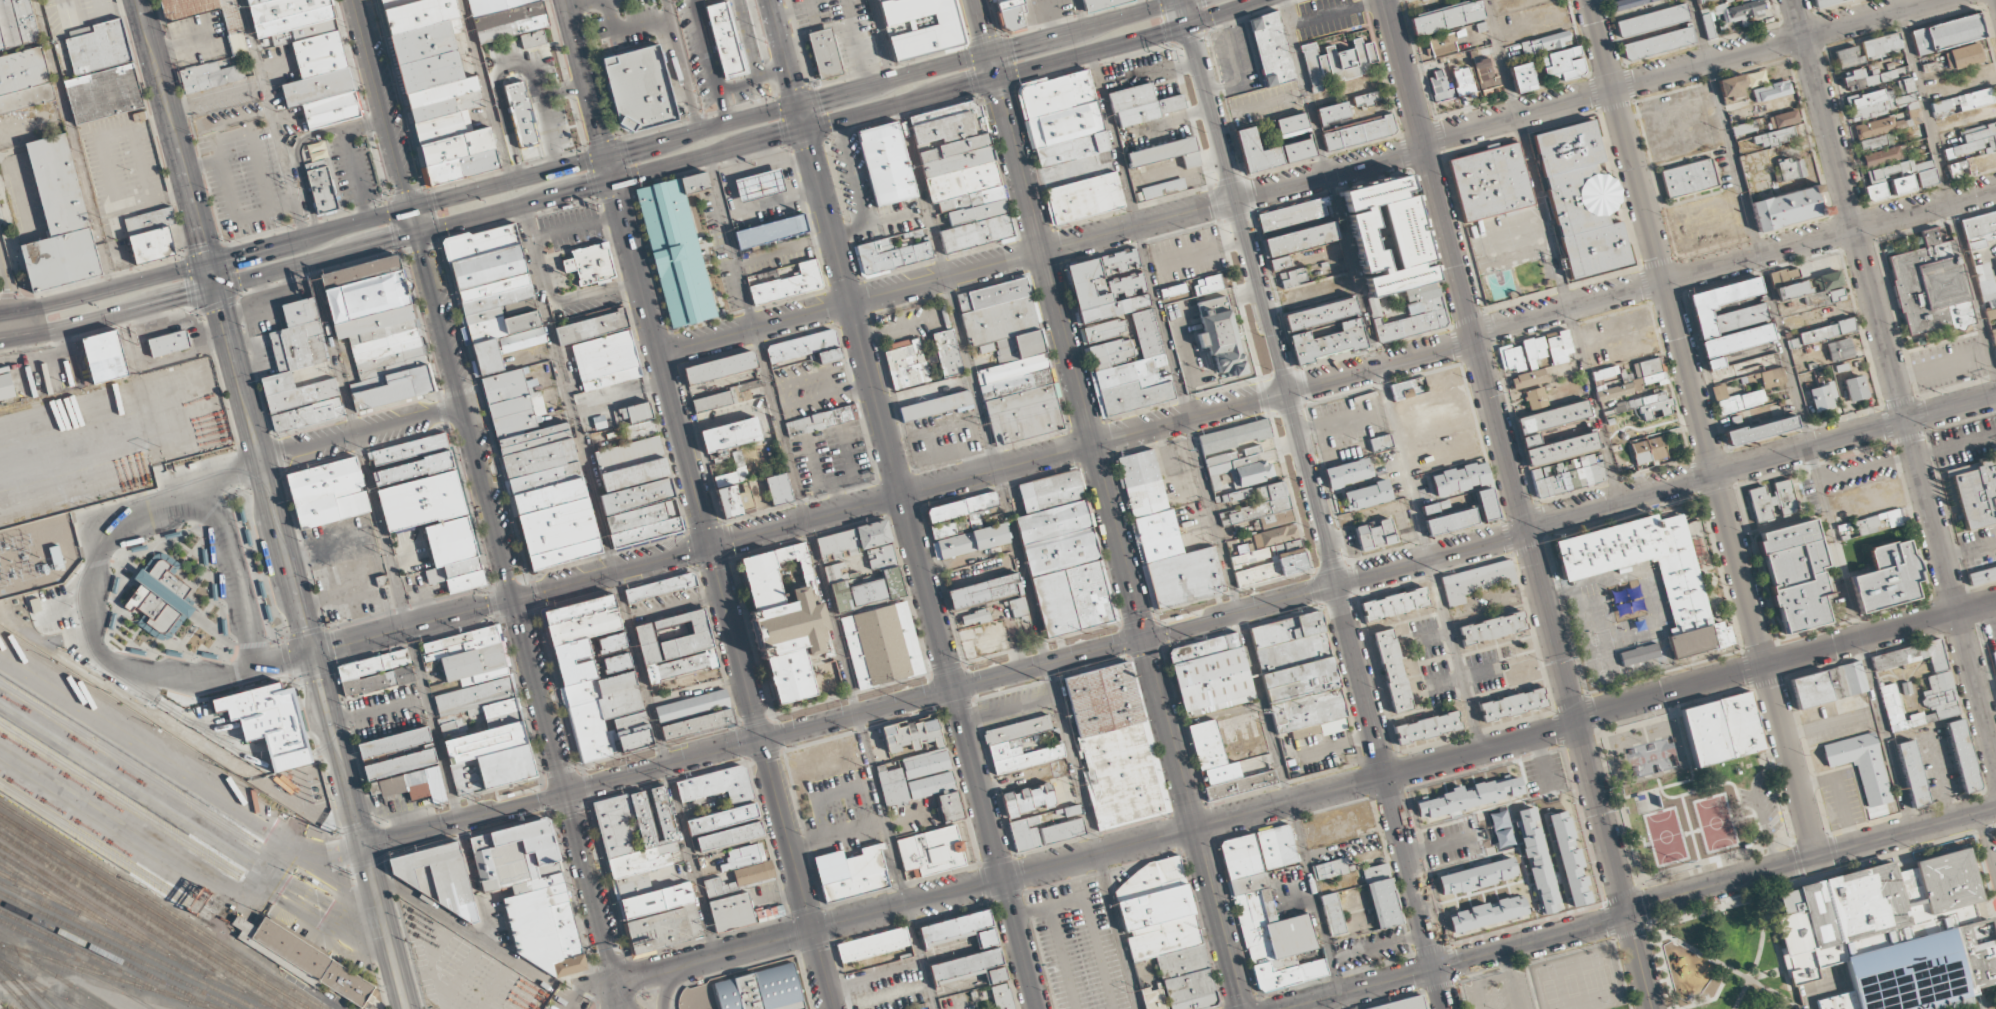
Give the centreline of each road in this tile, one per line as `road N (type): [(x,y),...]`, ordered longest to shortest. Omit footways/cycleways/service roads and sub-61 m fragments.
road 1 (residential): [(613,982),(1484,750),(1995,601)]
road 2 (residential): [(659,354),(1406,157),(1422,143),(1932,0)]
road 3 (residential): [(901,494),(1456,346),(1488,330),(1995,188)]
road 4 (primary): [(995,79),(1242,1008)]
road 5 (secondary): [(1627,914),(1384,0)]
road 6 (residential): [(1590,0),(1817,857)]
road 7 (residential): [(1795,0),(1995,765)]
road 8 (residential): [(1995,396),(1337,584)]
road 9 (secondary): [(1186,25),(1337,584)]
road 10 (primary): [(798,106),(901,494)]
road 11 (residential): [(1337,584),(952,690)]
road 12 (secondary): [(1337,584),(1437,970)]
road 13 (primary): [(613,982),(515,598)]
road 14 (primary): [(989,53),(607,157)]
road 15 (primary): [(613,180),(995,79)]
road 16 (secondary): [(1627,914),(1995,806)]
road 17 (primary): [(515,598),(417,232)]
road 18 (tertiary): [(709,546),(613,180)]
road 19 (secondary): [(1290,1008),(1627,914)]
road 20 (primary): [(952,690),(1038,1008)]
road 21 (primary): [(995,79),(1263,0)]
road 22 (tertiary): [(832,1008),(760,741)]
road 23 (secondary): [(137,0),(208,264)]
road 24 (tertiary): [(412,209),(357,0)]
road 25 (primary): [(208,264),(0,313)]
road 26 (residential): [(567,793),(362,847)]
road 27 (primary): [(412,209),(208,264)]
road 28 (residential): [(311,653),(515,598)]
road 29 (residential): [(464,407),(260,461)]
road 30 (primary): [(215,289),(417,232)]
road 31 (primary): [(417,232),(613,180)]
road 32 (primary): [(901,494),(952,690)]
road 33 (primary): [(607,157),(412,209)]
road 34 (tertiary): [(760,741),(709,546)]
road 35 (residential): [(515,598),(709,546)]
road 36 (residential): [(362,847),(311,653)]
road 37 (residential): [(760,741),(567,793)]
road 38 (residential): [(709,546),(901,494)]
road 39 (residential): [(952,690),(760,741)]
road 40 (residential): [(311,653),(260,461)]
road 41 (primary): [(1180,0),(989,53)]
road 42 (residential): [(215,289),(260,461)]
road 43 (tertiary): [(566,0),(607,157)]
road 44 (residential): [(362,847),(402,1000)]
road 45 (primary): [(80,324),(215,289)]

